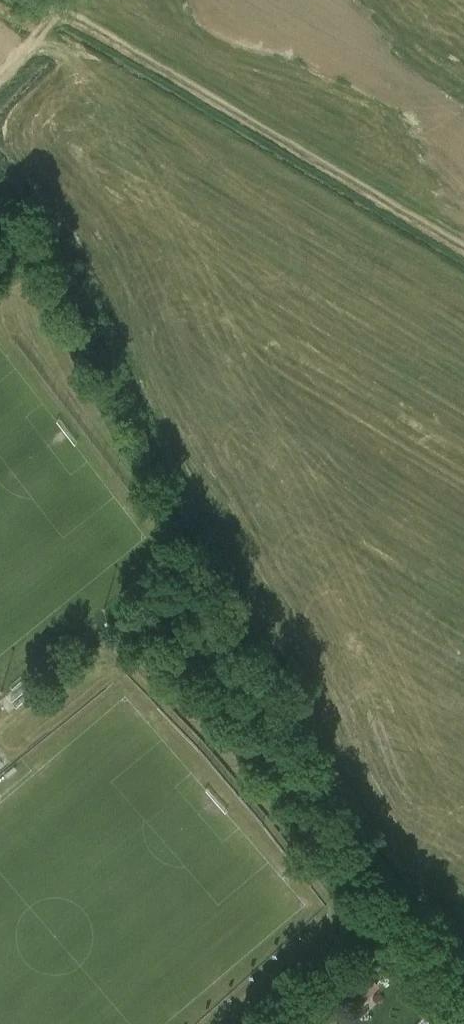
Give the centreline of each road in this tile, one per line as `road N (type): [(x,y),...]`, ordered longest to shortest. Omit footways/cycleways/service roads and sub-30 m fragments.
road 1 (track): [(0,78),(50,19),(71,14),(463,246)]

